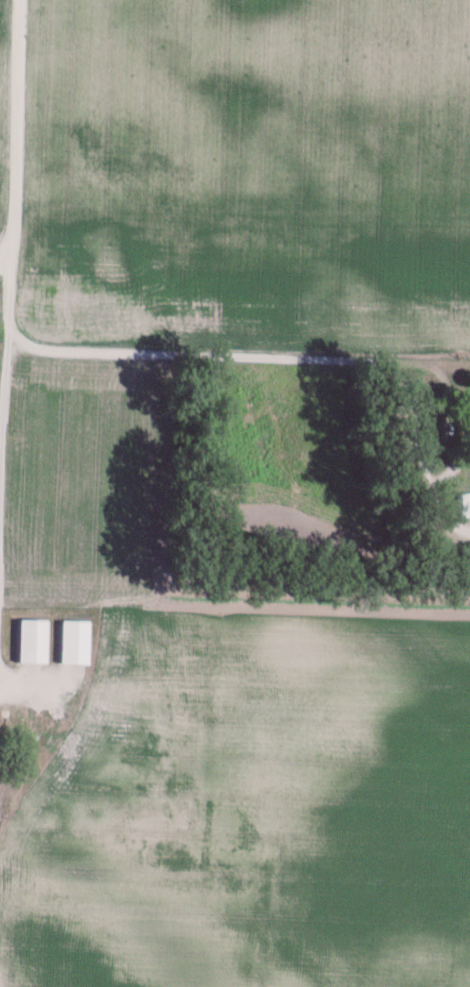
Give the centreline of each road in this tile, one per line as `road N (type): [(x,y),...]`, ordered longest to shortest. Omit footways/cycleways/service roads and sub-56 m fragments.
road 1 (track): [(469,516),(449,516),(442,380),(419,362),(3,350)]
road 2 (residential): [(4,265),(17,0)]
road 3 (track): [(0,434),(4,265)]

